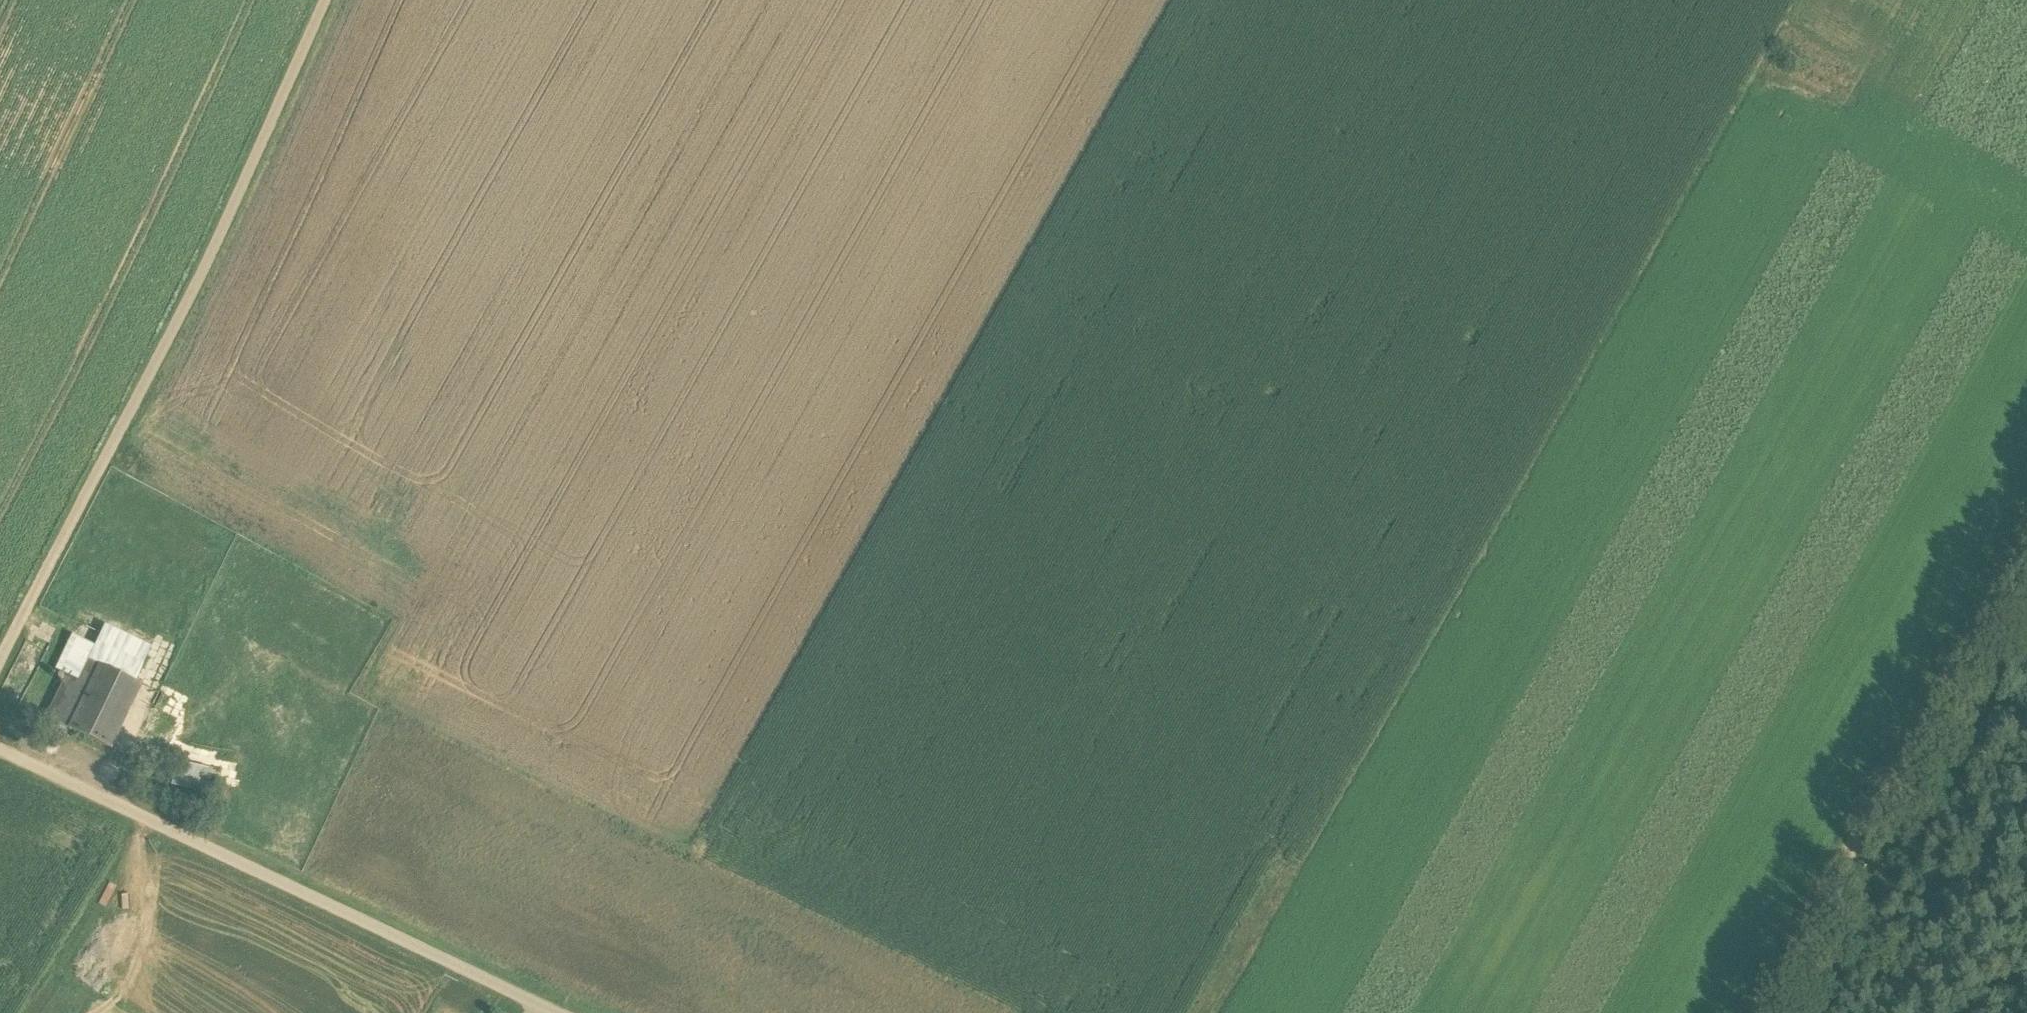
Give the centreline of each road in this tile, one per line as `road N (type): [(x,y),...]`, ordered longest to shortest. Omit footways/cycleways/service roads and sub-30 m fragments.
road 1 (unclassified): [(0,671),(194,289),(328,0)]
road 2 (unclassified): [(545,1012),(0,746)]
road 3 (track): [(1753,1012),(2026,542)]

